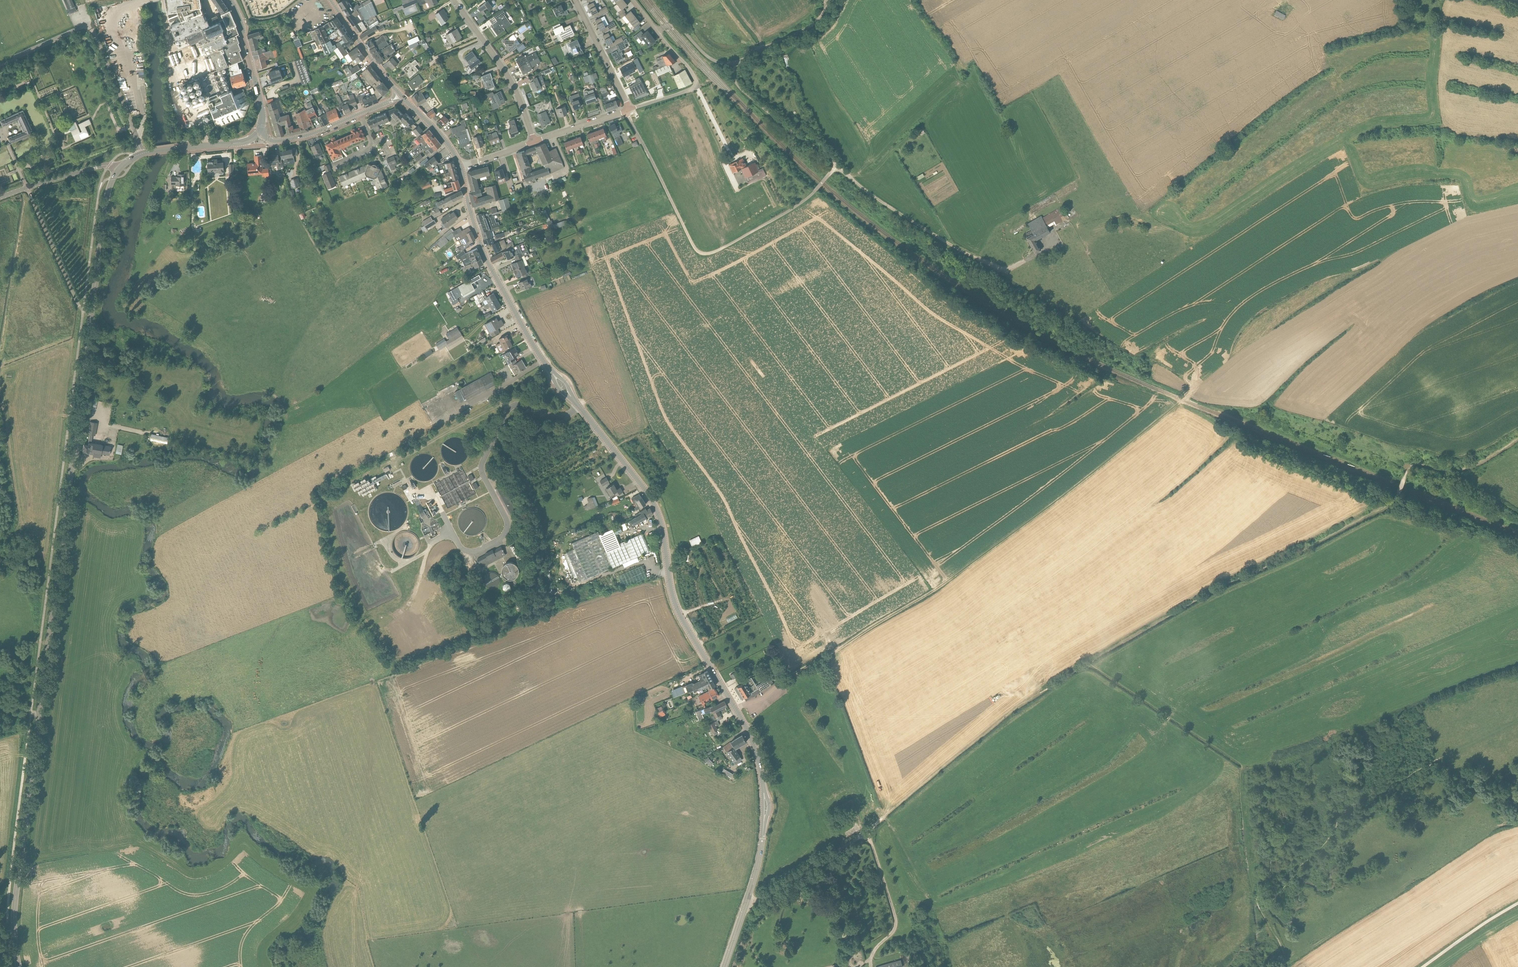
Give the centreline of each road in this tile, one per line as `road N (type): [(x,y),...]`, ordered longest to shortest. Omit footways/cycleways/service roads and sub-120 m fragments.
road 1 (secondary): [(19,966),(18,874),(104,214),(120,168)]
road 2 (track): [(784,680),(948,581),(1190,387)]
road 3 (track): [(1086,665),(1215,590),(1386,507),(1412,466),(1462,470),(1517,439)]
road 4 (unclassified): [(625,111),(693,246),(716,251),(797,206),(835,165),(740,87),(735,63)]
road 5 (secondary): [(764,792),(747,730),(676,606),(658,513),(569,394)]
road 6 (track): [(1086,665),(1015,709),(866,834)]
road 7 (secondary): [(554,375),(487,260),(460,166)]
road 8 (residential): [(535,142),(508,76),(454,0)]
road 9 (secondary): [(120,168),(142,153),(240,143),(262,133)]
road 10 (secondary): [(725,966),(764,823)]
road 11 (track): [(92,313),(83,312),(27,188)]
road 12 (track): [(871,966),(896,918),(866,834)]
road 13 (unclassified): [(631,109),(698,86),(657,31)]
road 14 (track): [(746,905),(866,834)]
road 15 (secondary): [(262,133),(264,110),(231,0)]
road 16 (unclassified): [(0,197),(101,166),(120,168)]
road 17 (residential): [(631,109),(576,0)]

